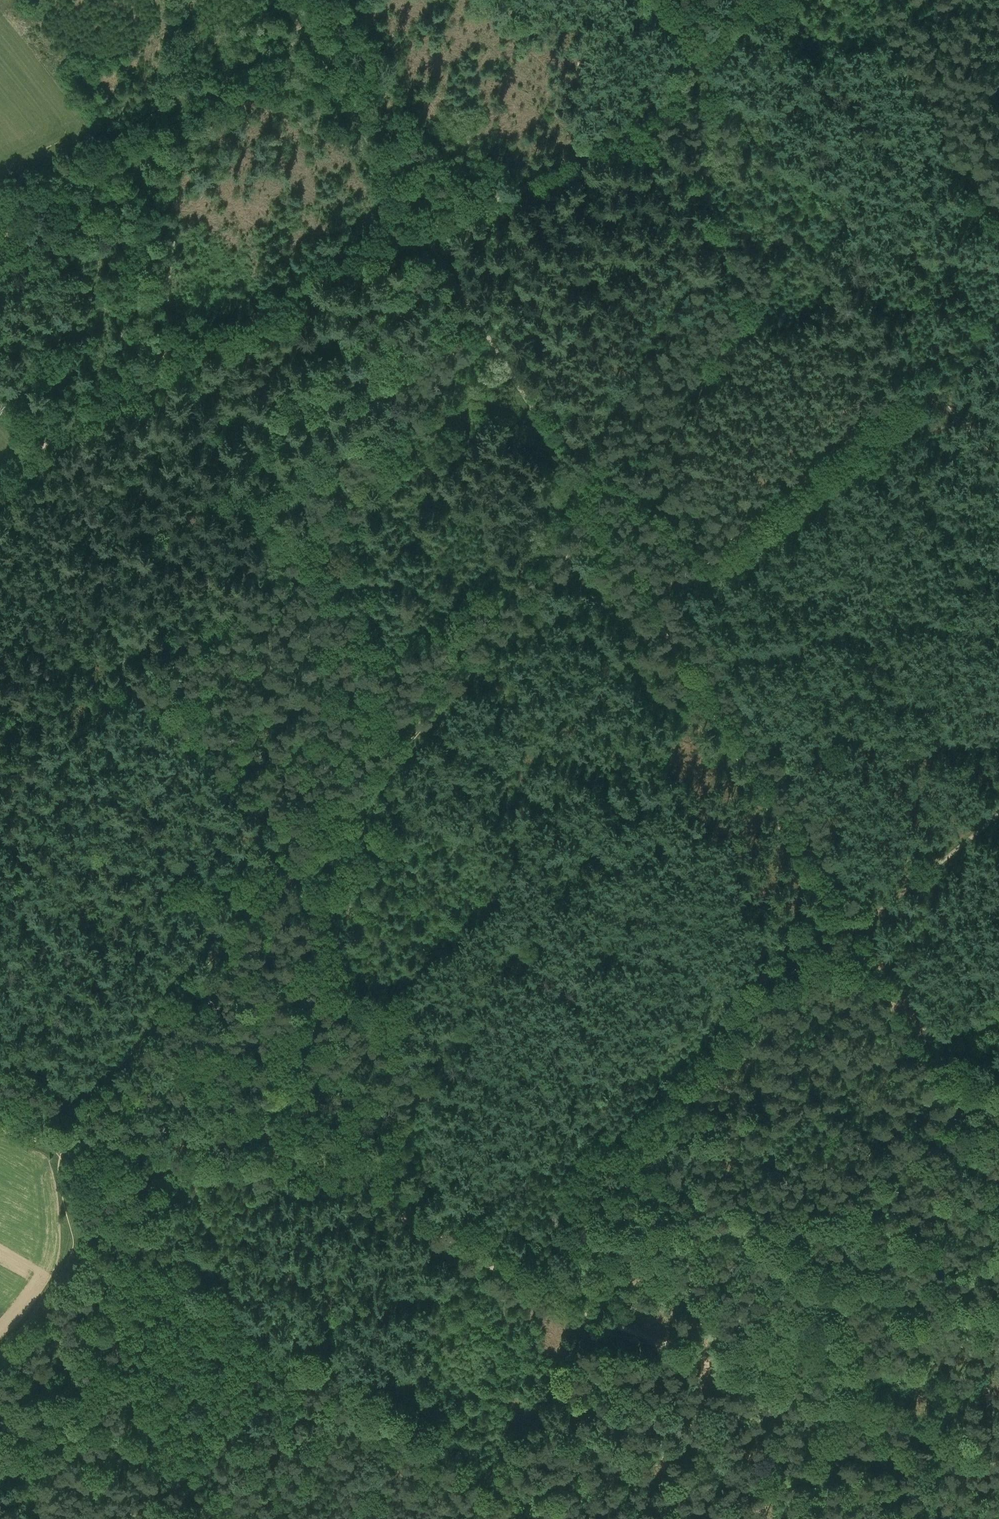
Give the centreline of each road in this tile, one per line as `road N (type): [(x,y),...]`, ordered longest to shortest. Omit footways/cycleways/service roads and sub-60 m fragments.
road 1 (track): [(0,482),(135,390),(349,268),(584,156),(779,0)]
road 2 (track): [(0,804),(123,688),(193,104),(306,31)]
road 3 (track): [(64,1143),(579,543),(602,535)]
road 4 (track): [(629,573),(998,1207)]
road 5 (track): [(595,1315),(611,1298),(730,1020),(998,815)]
road 6 (track): [(595,1315),(552,1301),(302,1168),(64,1143)]
road 7 (track): [(919,378),(807,482),(700,558),(662,574),(629,573),(602,535)]
road 8 (track): [(781,1518),(818,1418),(595,1315)]
road 9 (track): [(602,535),(429,236)]
road 10 (track): [(306,31),(429,236)]

